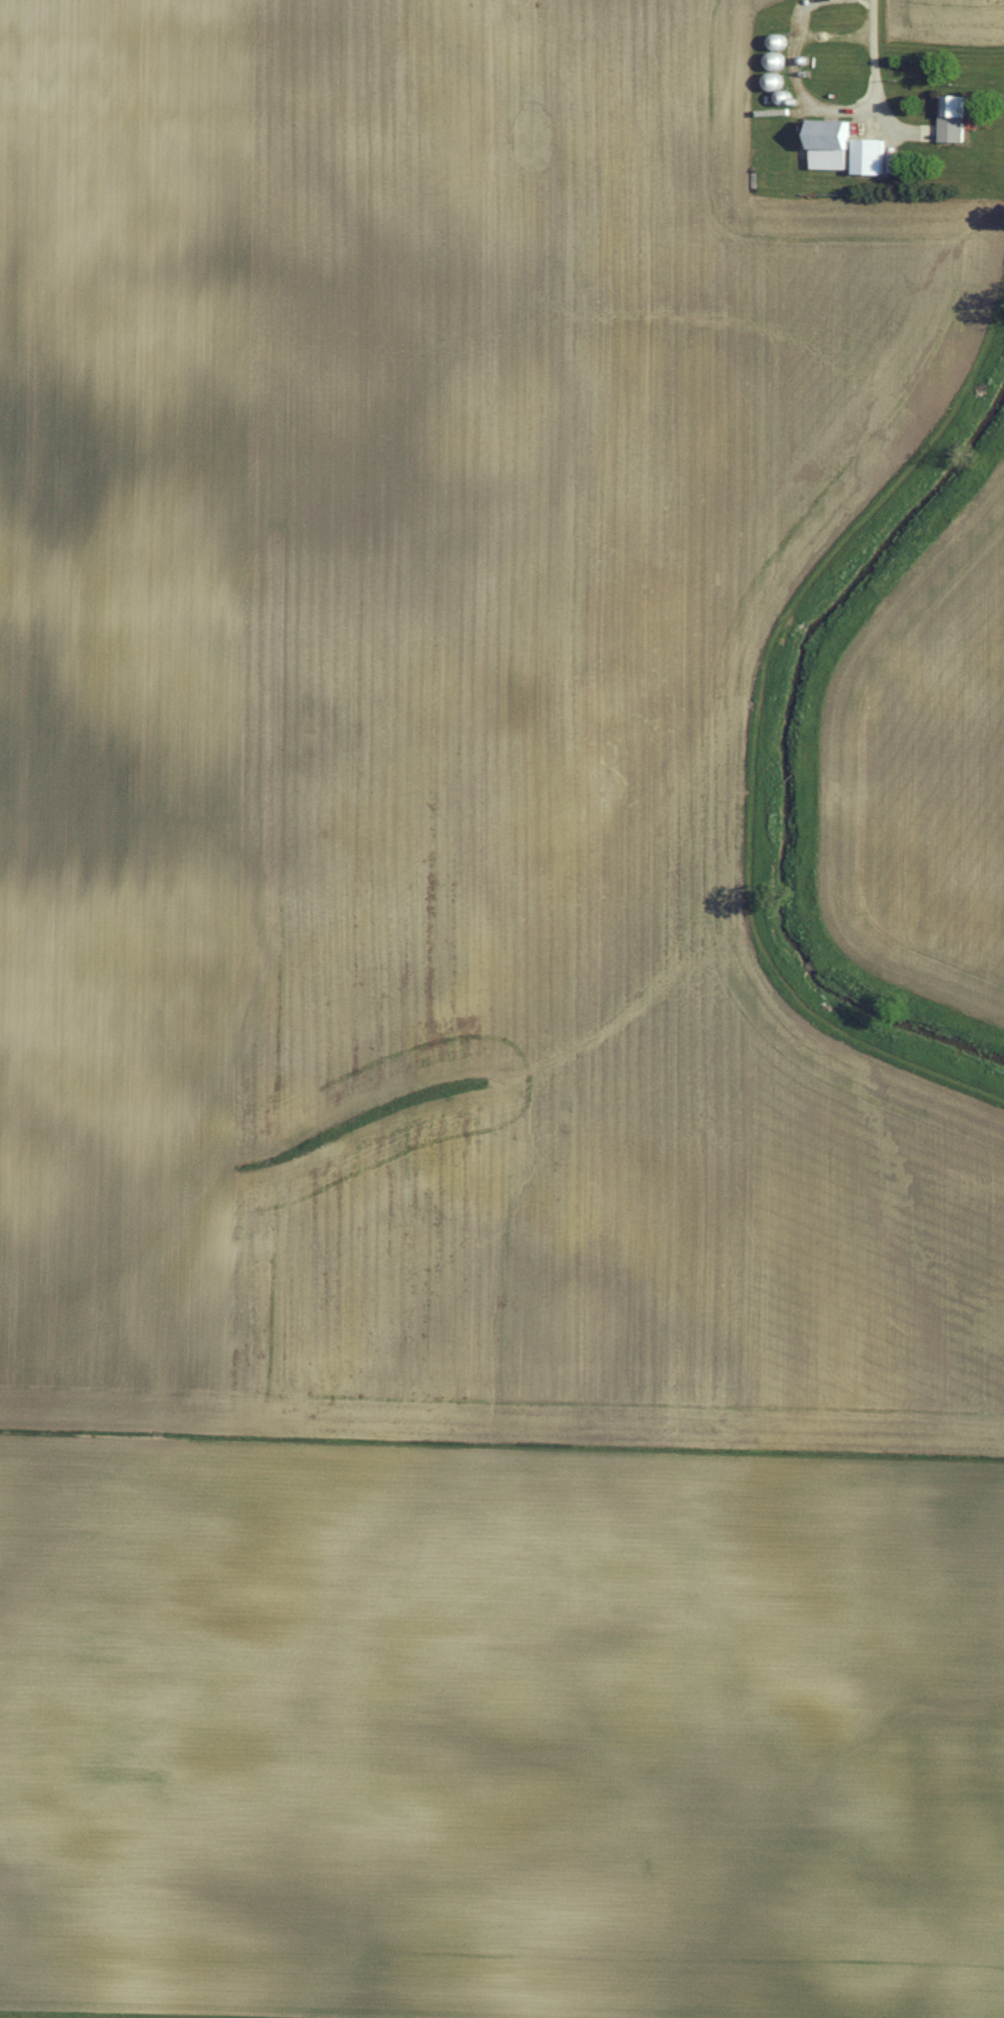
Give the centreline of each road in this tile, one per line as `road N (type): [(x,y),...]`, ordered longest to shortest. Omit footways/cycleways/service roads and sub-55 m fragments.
road 1 (residential): [(876,0),(886,131)]

